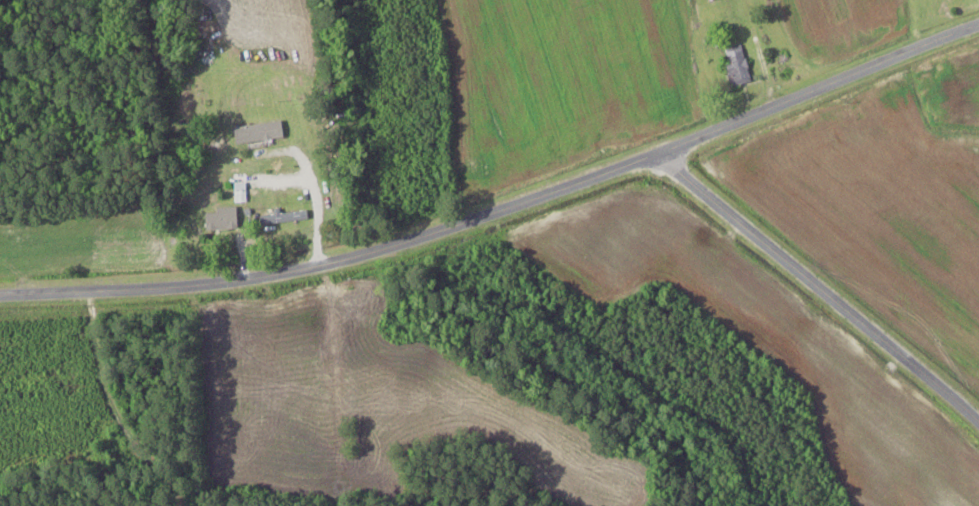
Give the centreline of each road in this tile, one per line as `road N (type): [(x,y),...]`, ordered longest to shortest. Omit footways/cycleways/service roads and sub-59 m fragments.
road 1 (residential): [(0,293),(127,287),(389,252),(675,153),(978,28)]
road 2 (residential): [(978,410),(675,153)]
road 3 (track): [(132,505),(143,374),(138,344)]

